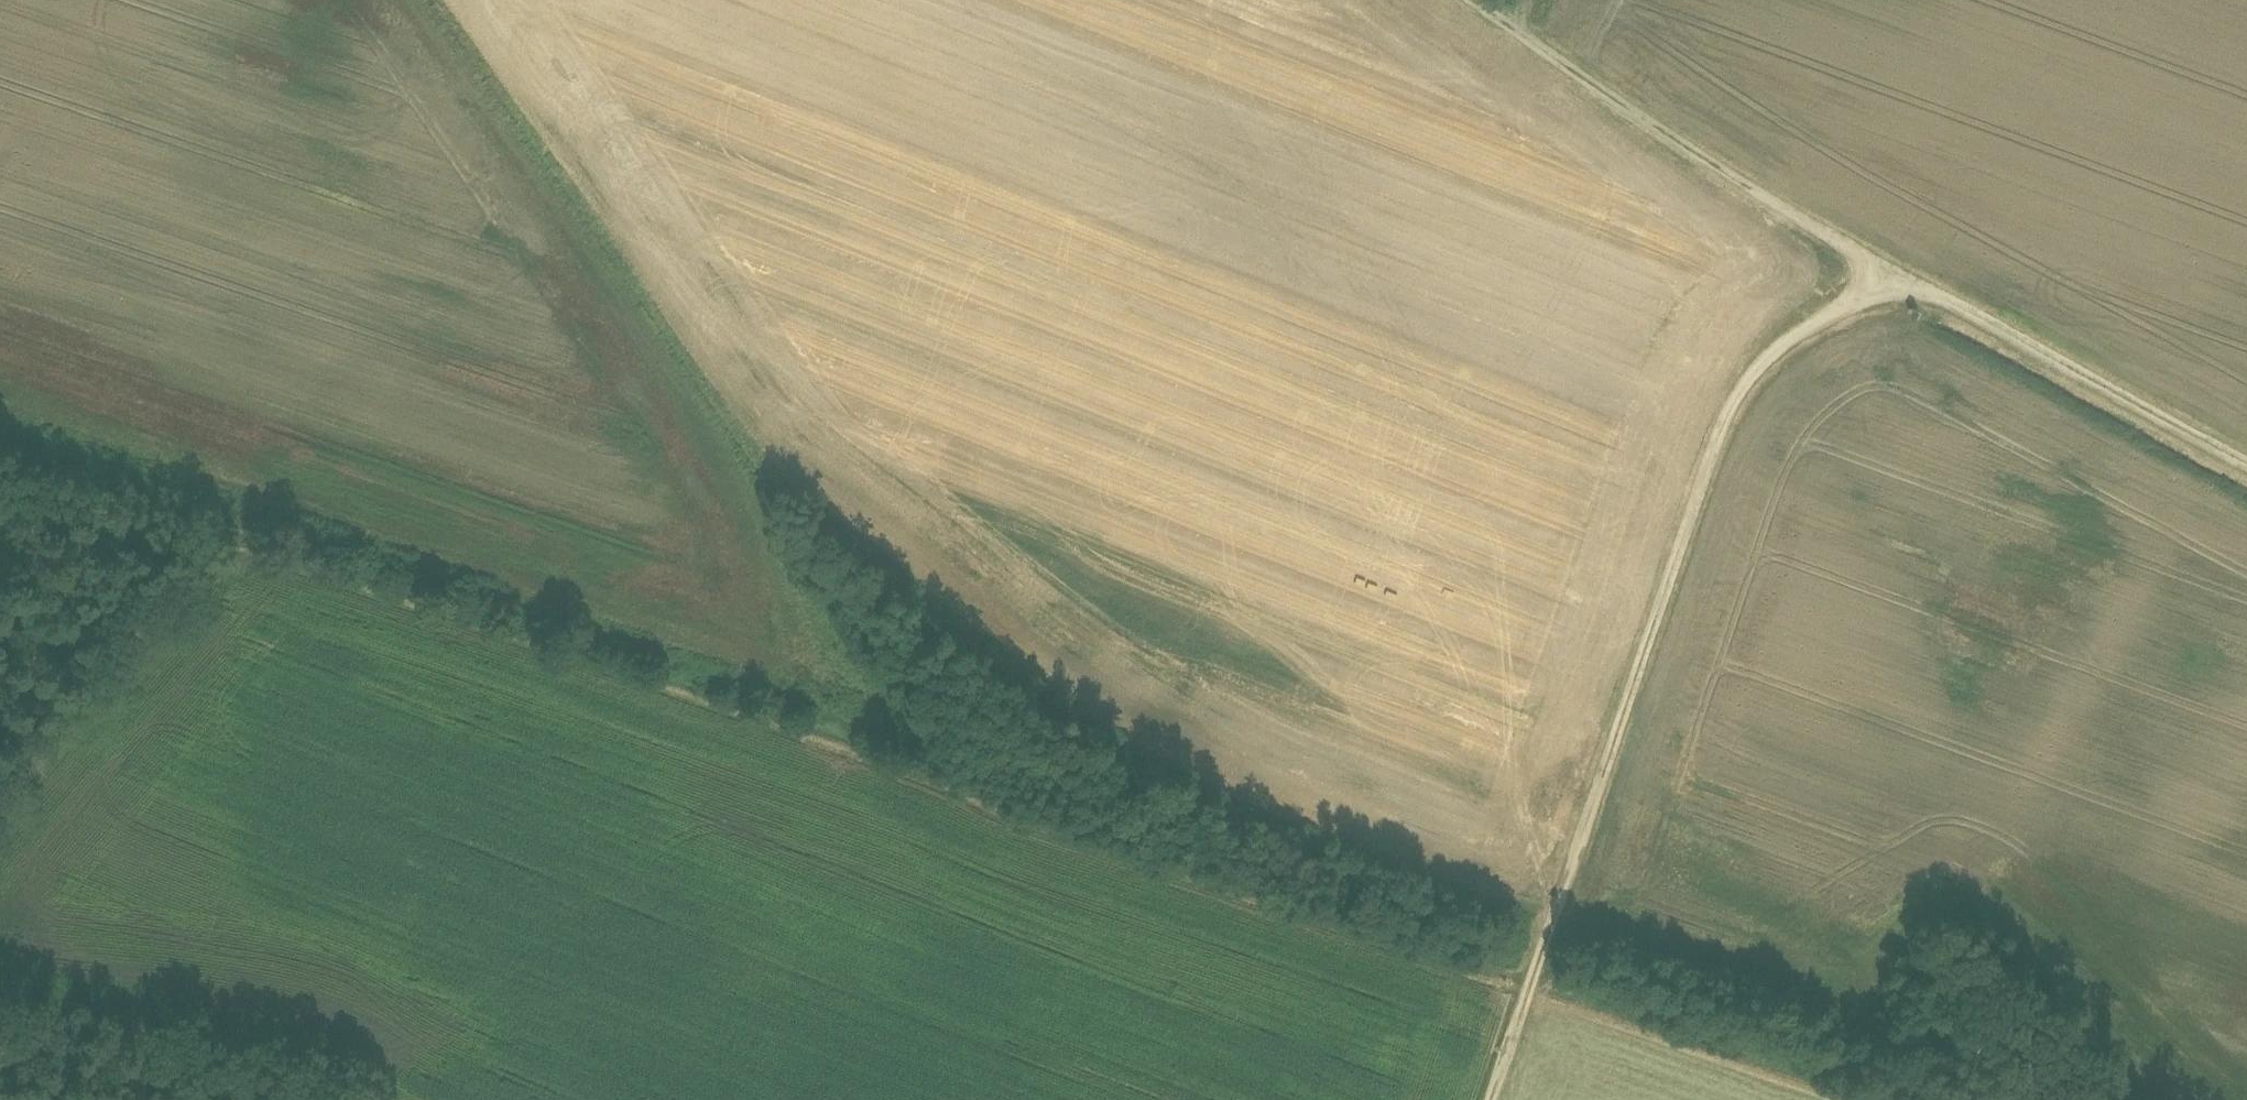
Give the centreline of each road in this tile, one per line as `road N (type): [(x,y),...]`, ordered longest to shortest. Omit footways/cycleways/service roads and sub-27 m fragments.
road 1 (track): [(1899,269),(1742,372),(1488,1099)]
road 2 (track): [(1491,0),(1804,216),(2246,462)]

